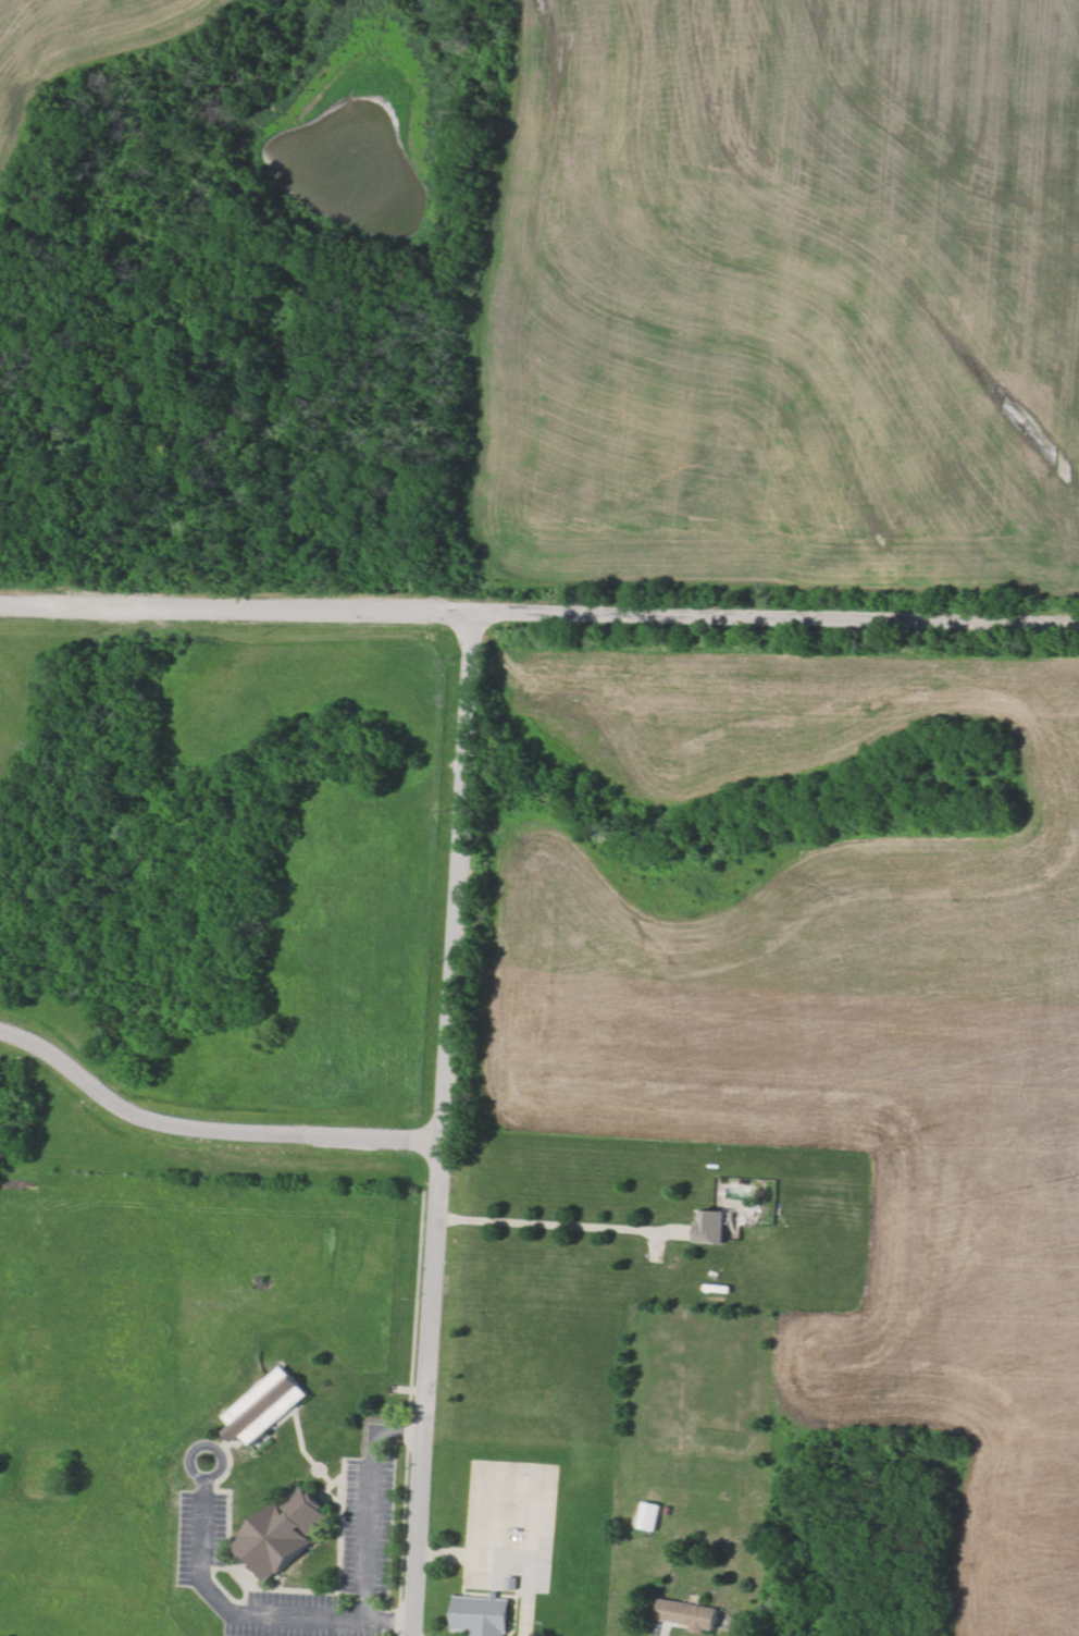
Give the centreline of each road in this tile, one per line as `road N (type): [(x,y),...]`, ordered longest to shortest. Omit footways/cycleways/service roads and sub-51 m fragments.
road 1 (residential): [(1078,624),(0,606)]
road 2 (residential): [(416,1635),(432,1219),(471,612)]

